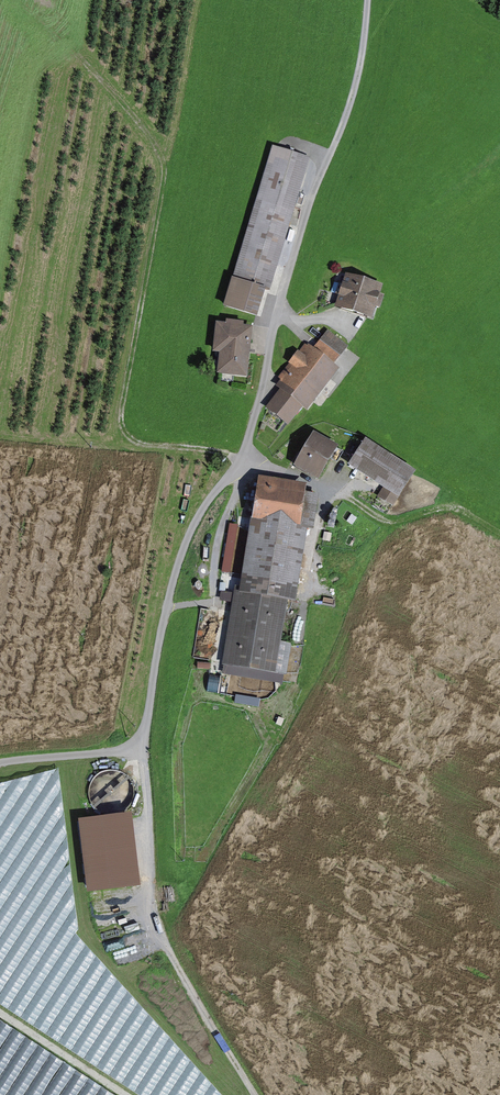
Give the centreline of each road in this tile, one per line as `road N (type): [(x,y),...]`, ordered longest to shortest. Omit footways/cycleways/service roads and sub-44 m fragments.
road 1 (track): [(144,749),(171,593),(192,530),(244,456),(291,258),(367,48),(368,0)]
road 2 (track): [(8,0),(78,53),(148,134),(165,170),(123,429),(144,443),(244,456)]
road 3 (track): [(144,749),(159,920),(256,1094)]
road 4 (track): [(499,535),(450,510),(388,525),(347,499),(244,456)]
road 5 (track): [(144,749),(0,762)]

